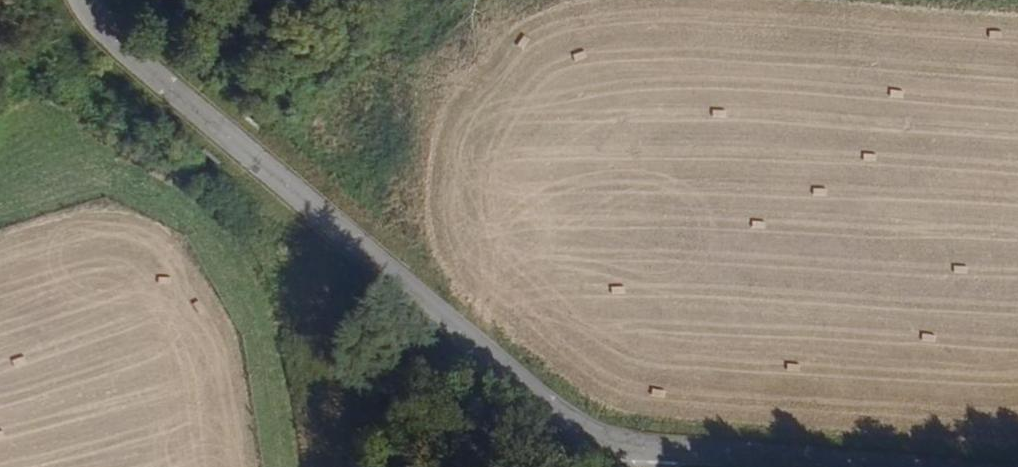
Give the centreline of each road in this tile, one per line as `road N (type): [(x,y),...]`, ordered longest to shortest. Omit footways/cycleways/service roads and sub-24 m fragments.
road 1 (unclassified): [(237,143),(609,447)]
road 2 (unclassified): [(609,447),(1017,466)]
road 3 (unclassified): [(237,143),(123,46),(91,0)]

